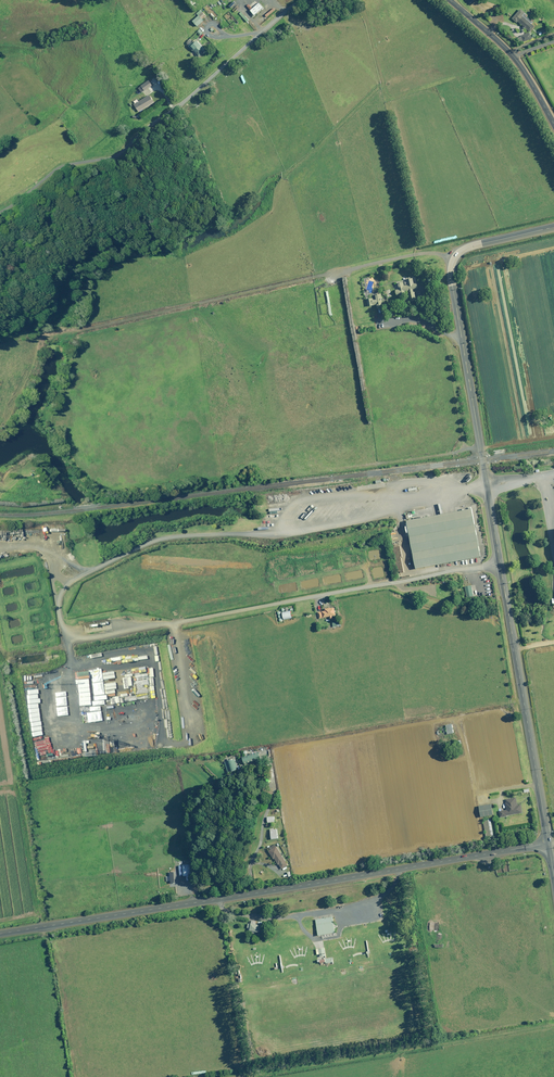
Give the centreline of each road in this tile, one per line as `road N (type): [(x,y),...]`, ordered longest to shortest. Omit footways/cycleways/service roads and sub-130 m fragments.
road 1 (tertiary): [(553,227),(460,251),(450,270),(548,843)]
road 2 (tertiary): [(548,843),(0,934)]
road 3 (track): [(0,216),(60,169),(116,156),(295,0)]
road 4 (unclassified): [(449,0),(518,63),(553,126)]

